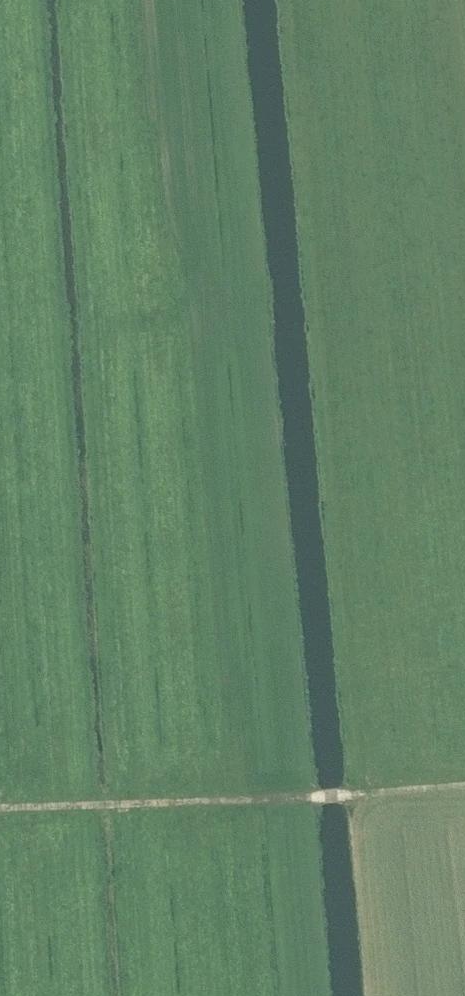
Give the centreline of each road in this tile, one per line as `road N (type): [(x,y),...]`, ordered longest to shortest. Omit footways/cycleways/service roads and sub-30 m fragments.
road 1 (track): [(0,809),(464,786)]

